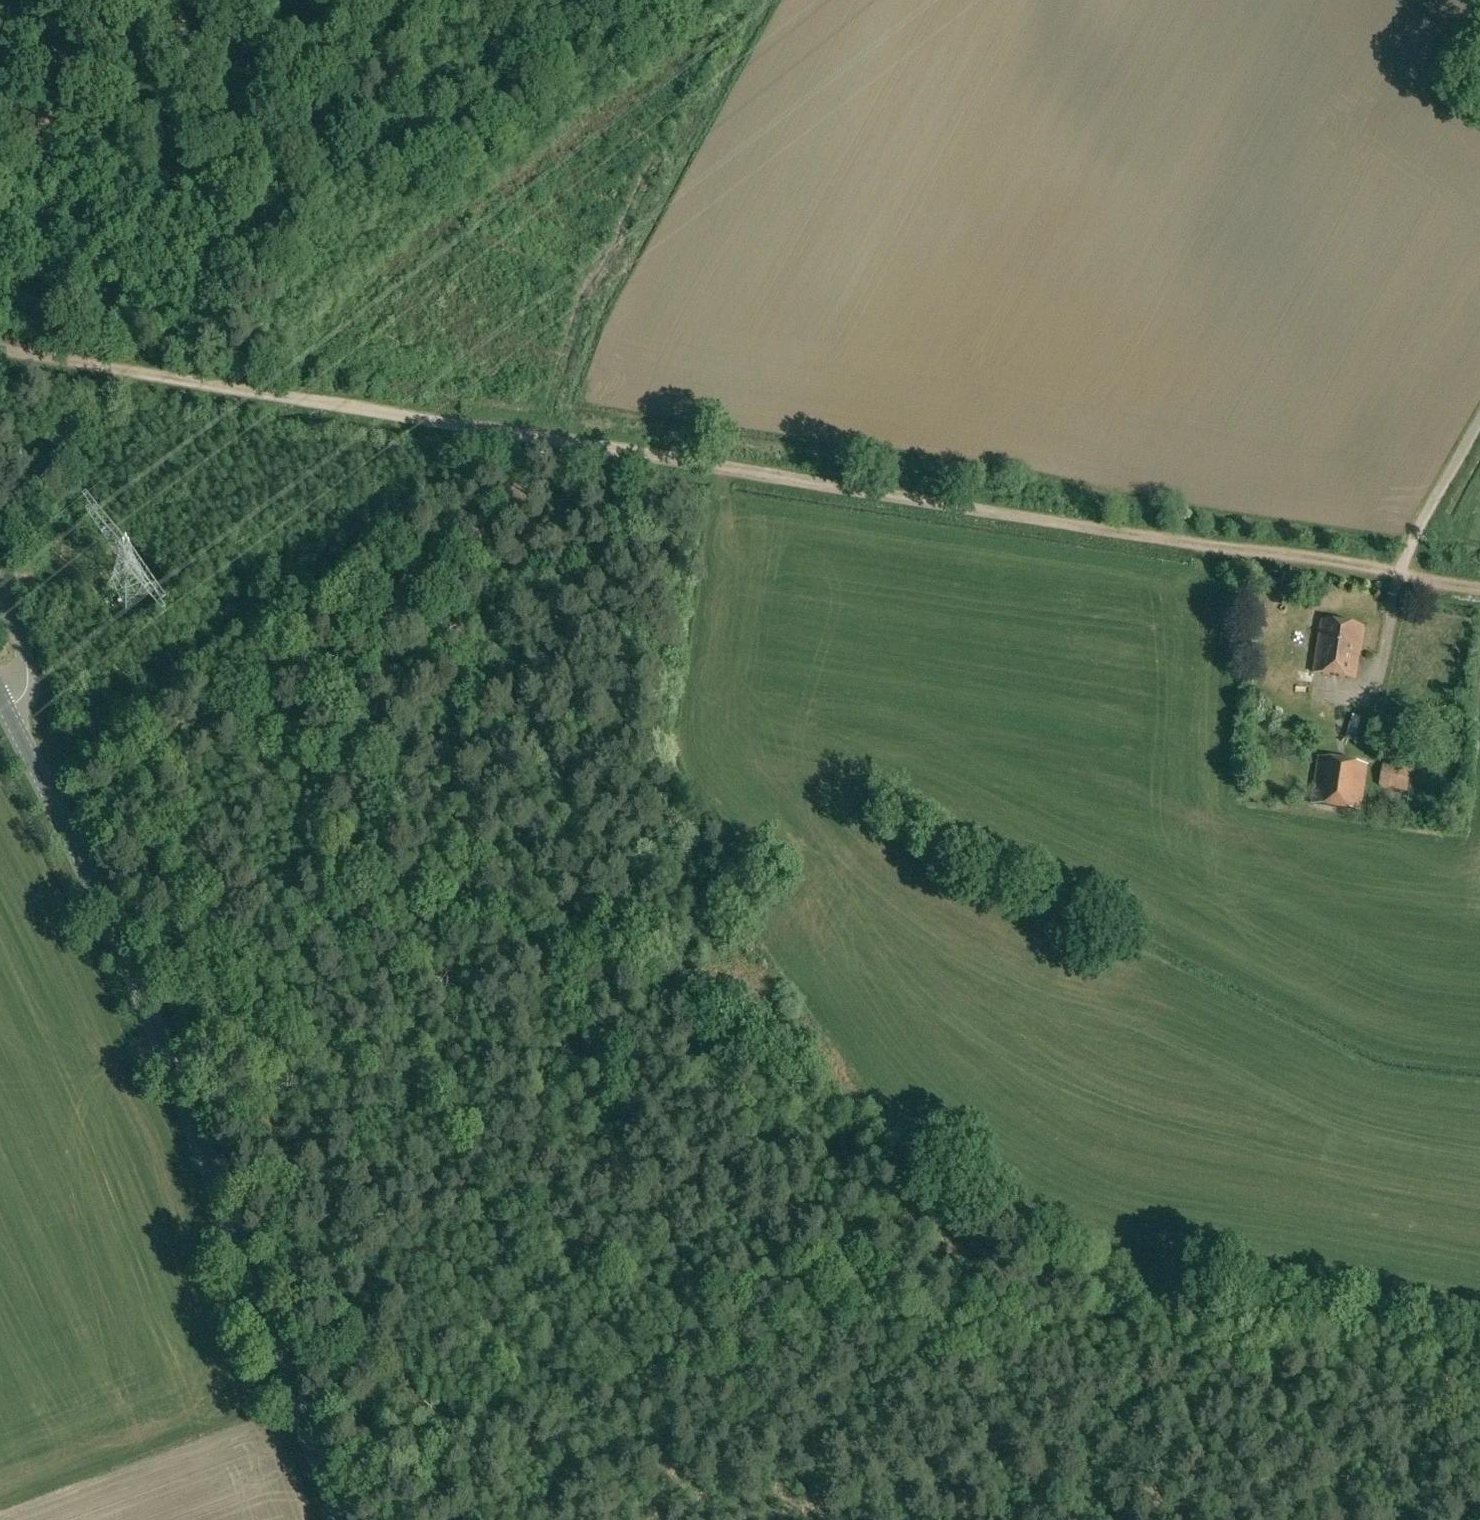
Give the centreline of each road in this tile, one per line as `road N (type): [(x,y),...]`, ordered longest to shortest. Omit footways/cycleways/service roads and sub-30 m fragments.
road 1 (track): [(0,351),(1479,586)]
road 2 (tertiary): [(340,1519),(112,919),(6,707)]
road 3 (unclassified): [(1399,573),(1479,426)]
road 4 (unclassified): [(6,707),(19,697),(27,671),(0,585)]

